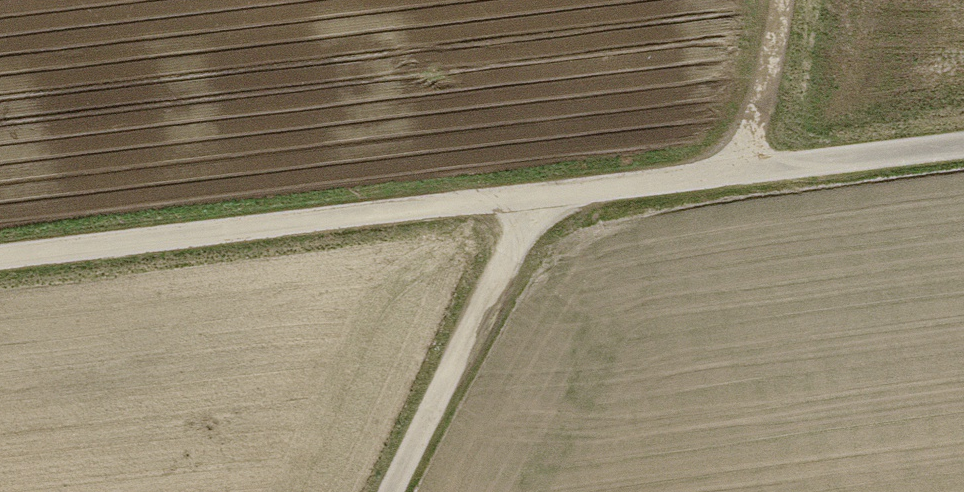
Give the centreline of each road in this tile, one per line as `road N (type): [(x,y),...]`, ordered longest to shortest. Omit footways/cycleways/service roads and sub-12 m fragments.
road 1 (track): [(809,0),(776,138),(582,179),(421,491)]
road 2 (track): [(0,253),(582,179)]
road 3 (track): [(776,138),(963,119)]

